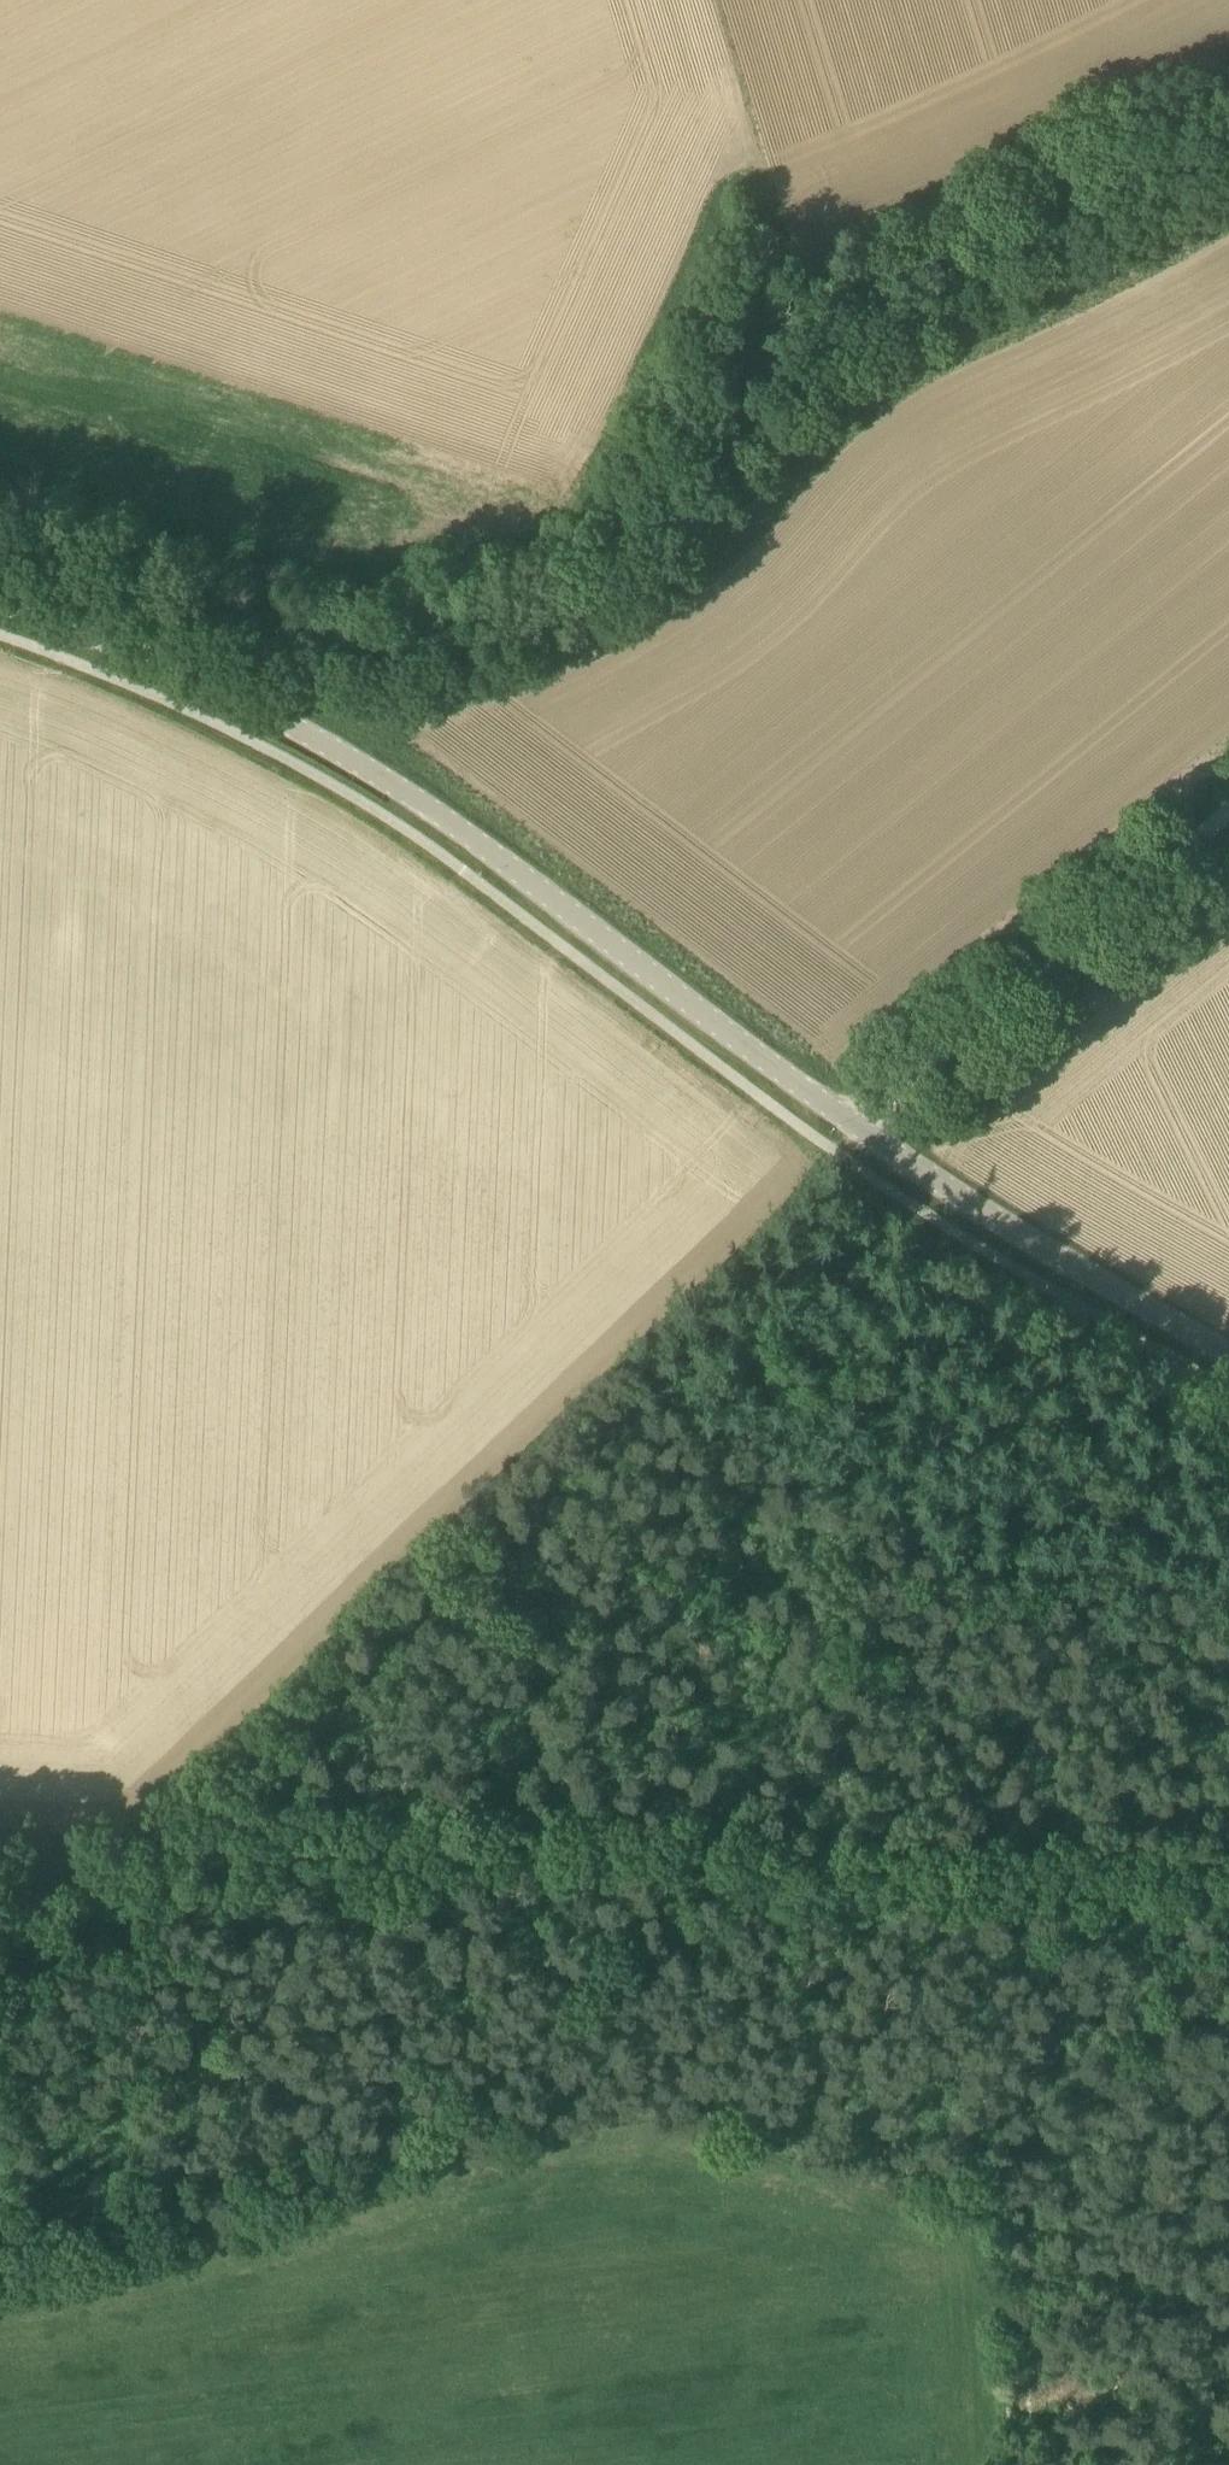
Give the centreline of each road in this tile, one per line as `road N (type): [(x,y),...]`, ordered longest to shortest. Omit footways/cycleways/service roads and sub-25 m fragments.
road 1 (tertiary): [(1228,1351),(964,1201),(314,751),(185,683),(0,604)]
road 2 (track): [(1228,816),(1111,906),(860,1127)]

